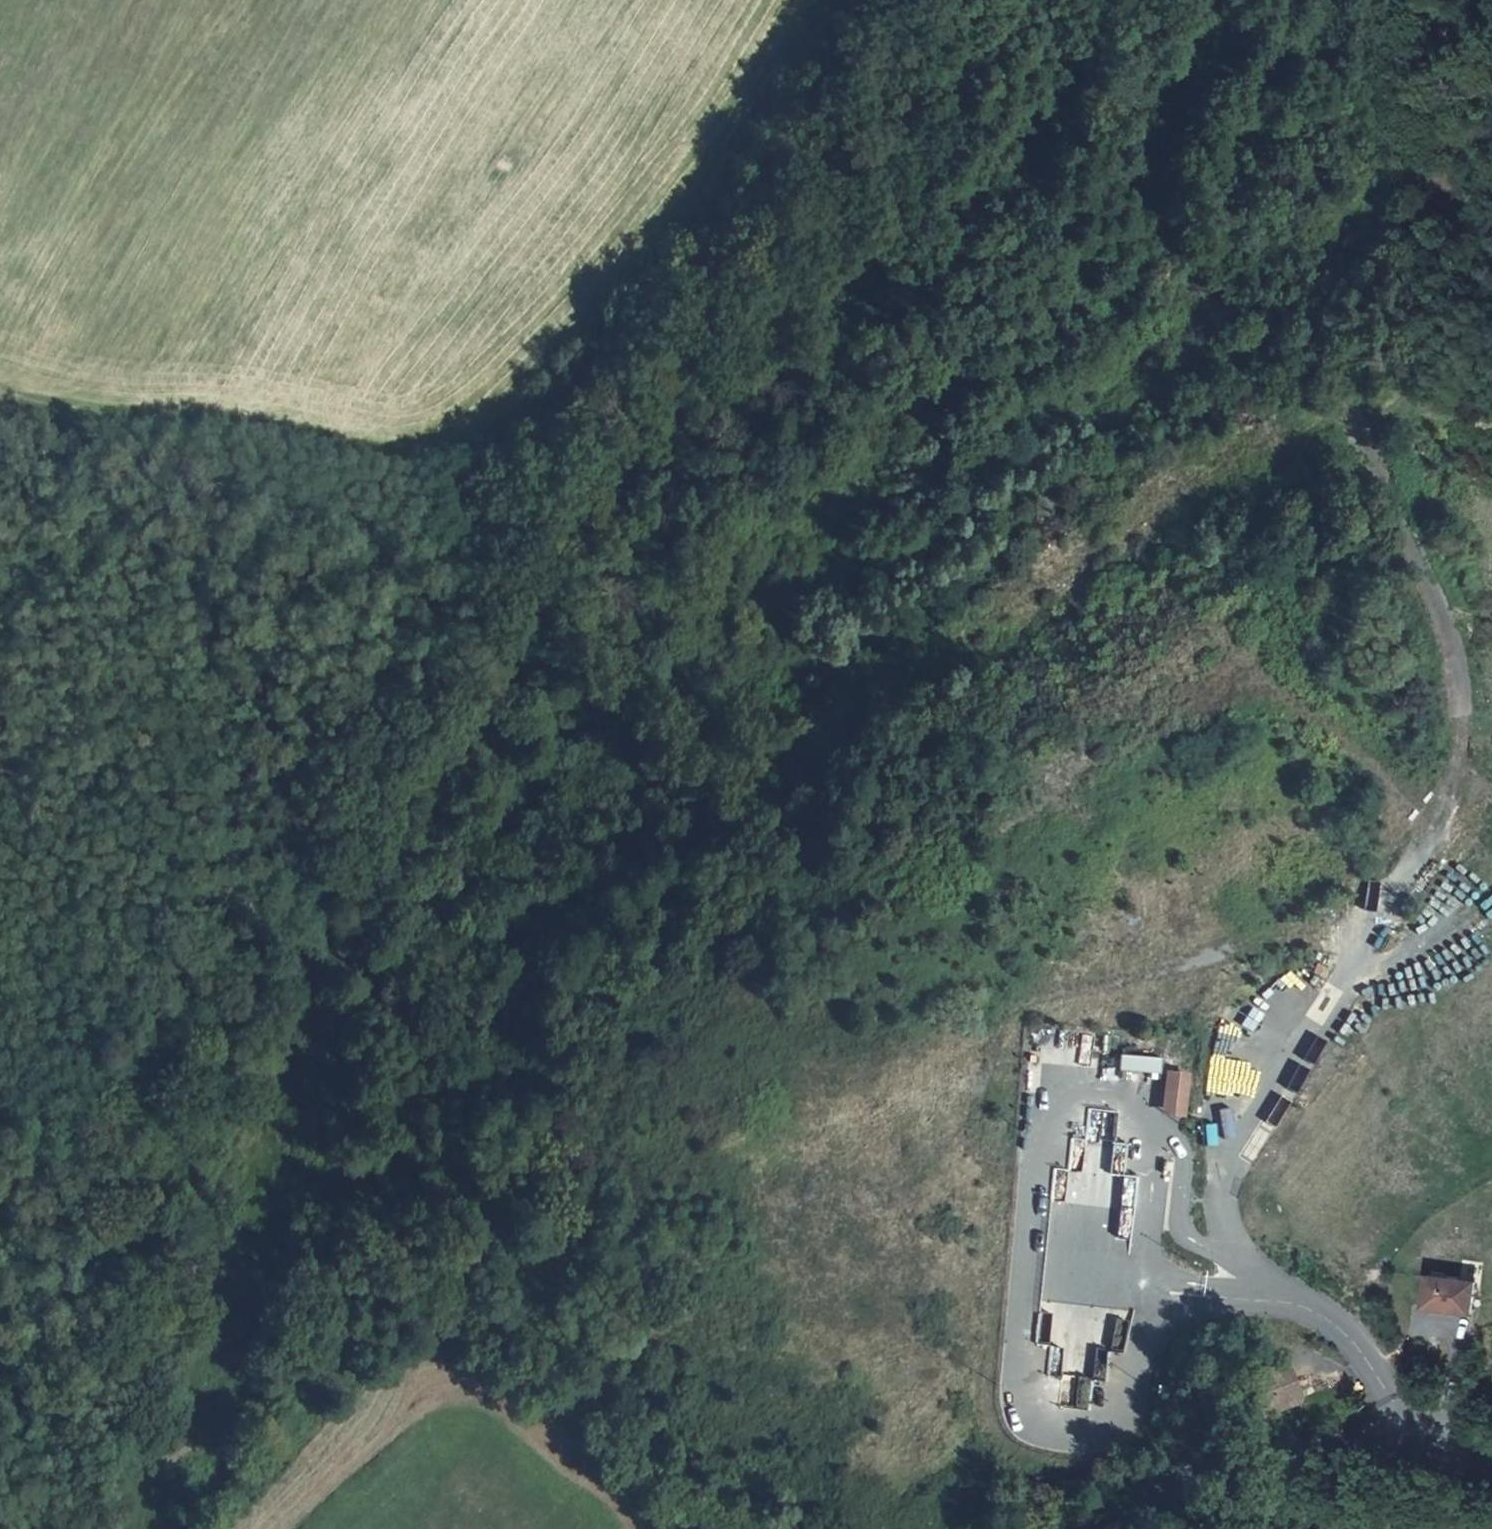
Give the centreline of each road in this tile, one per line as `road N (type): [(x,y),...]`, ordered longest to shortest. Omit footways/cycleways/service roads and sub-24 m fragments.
road 1 (tertiary): [(1491,1441),(1472,1430),(1405,1426),(1251,1454),(1181,1477),(1101,1528)]

